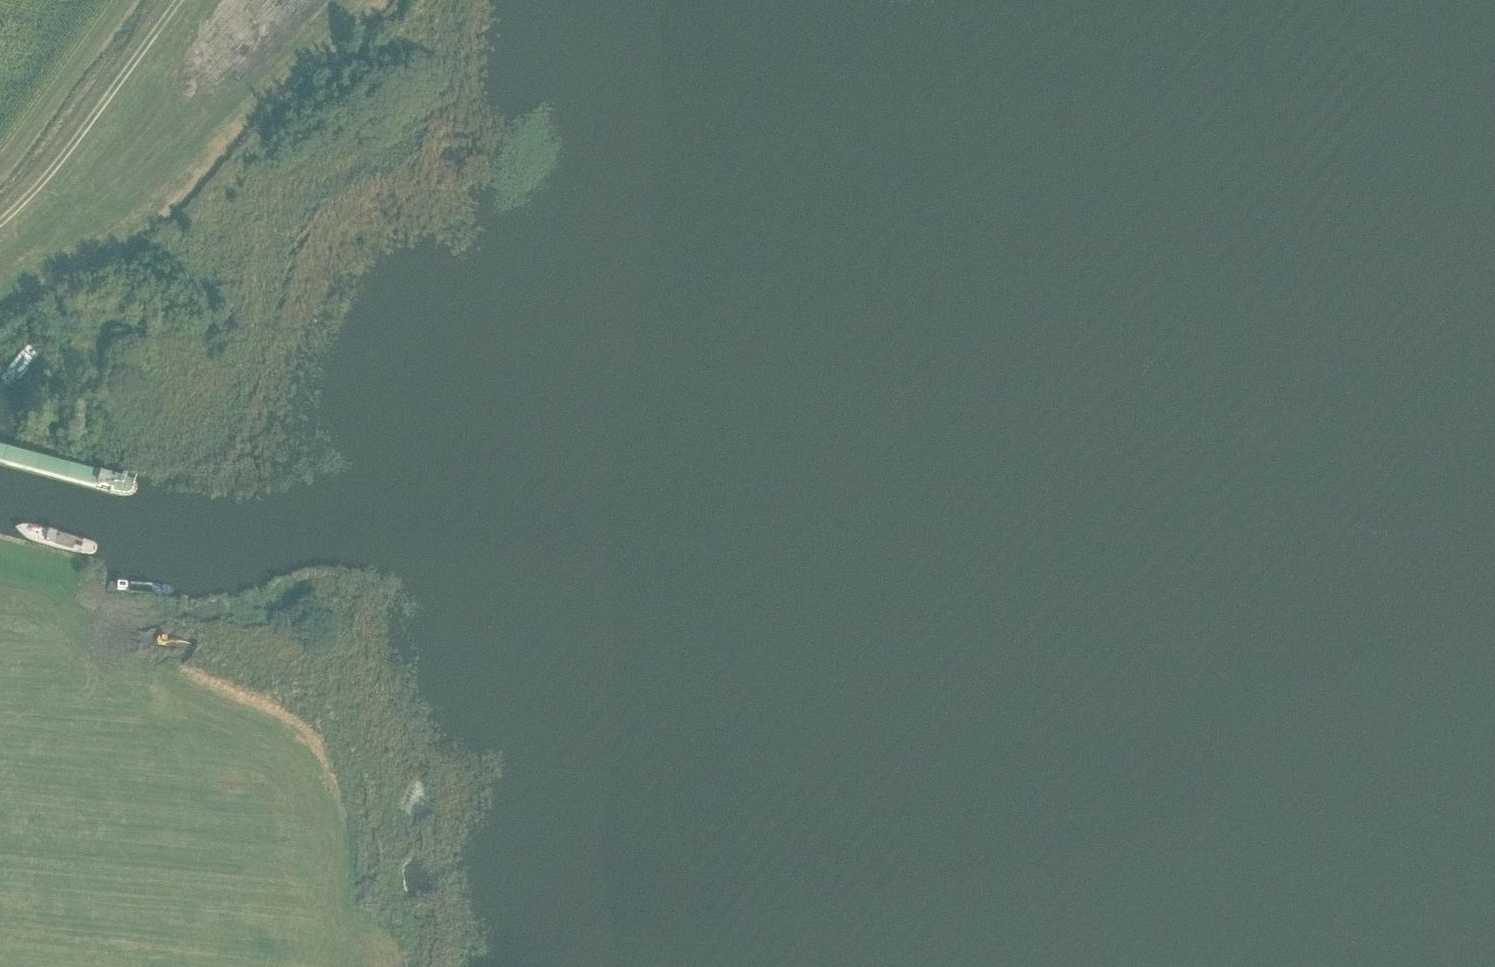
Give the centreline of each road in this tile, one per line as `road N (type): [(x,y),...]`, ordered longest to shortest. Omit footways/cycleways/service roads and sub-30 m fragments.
road 1 (track): [(180,0),(49,174),(0,222)]

